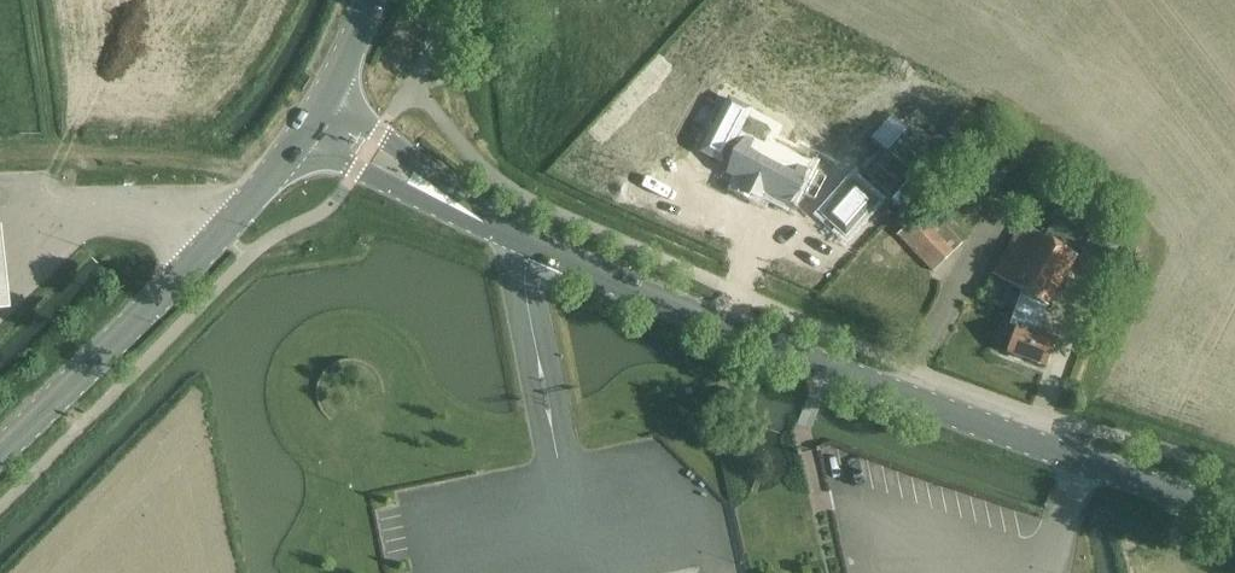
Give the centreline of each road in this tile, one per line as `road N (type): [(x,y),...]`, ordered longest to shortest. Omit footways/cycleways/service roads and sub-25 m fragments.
road 1 (tertiary): [(1234,514),(516,243),(443,199)]
road 2 (tertiary): [(0,452),(218,237),(294,144)]
road 3 (tertiary): [(443,199),(379,133),(320,101)]
road 4 (tertiary): [(294,144),(443,199)]

